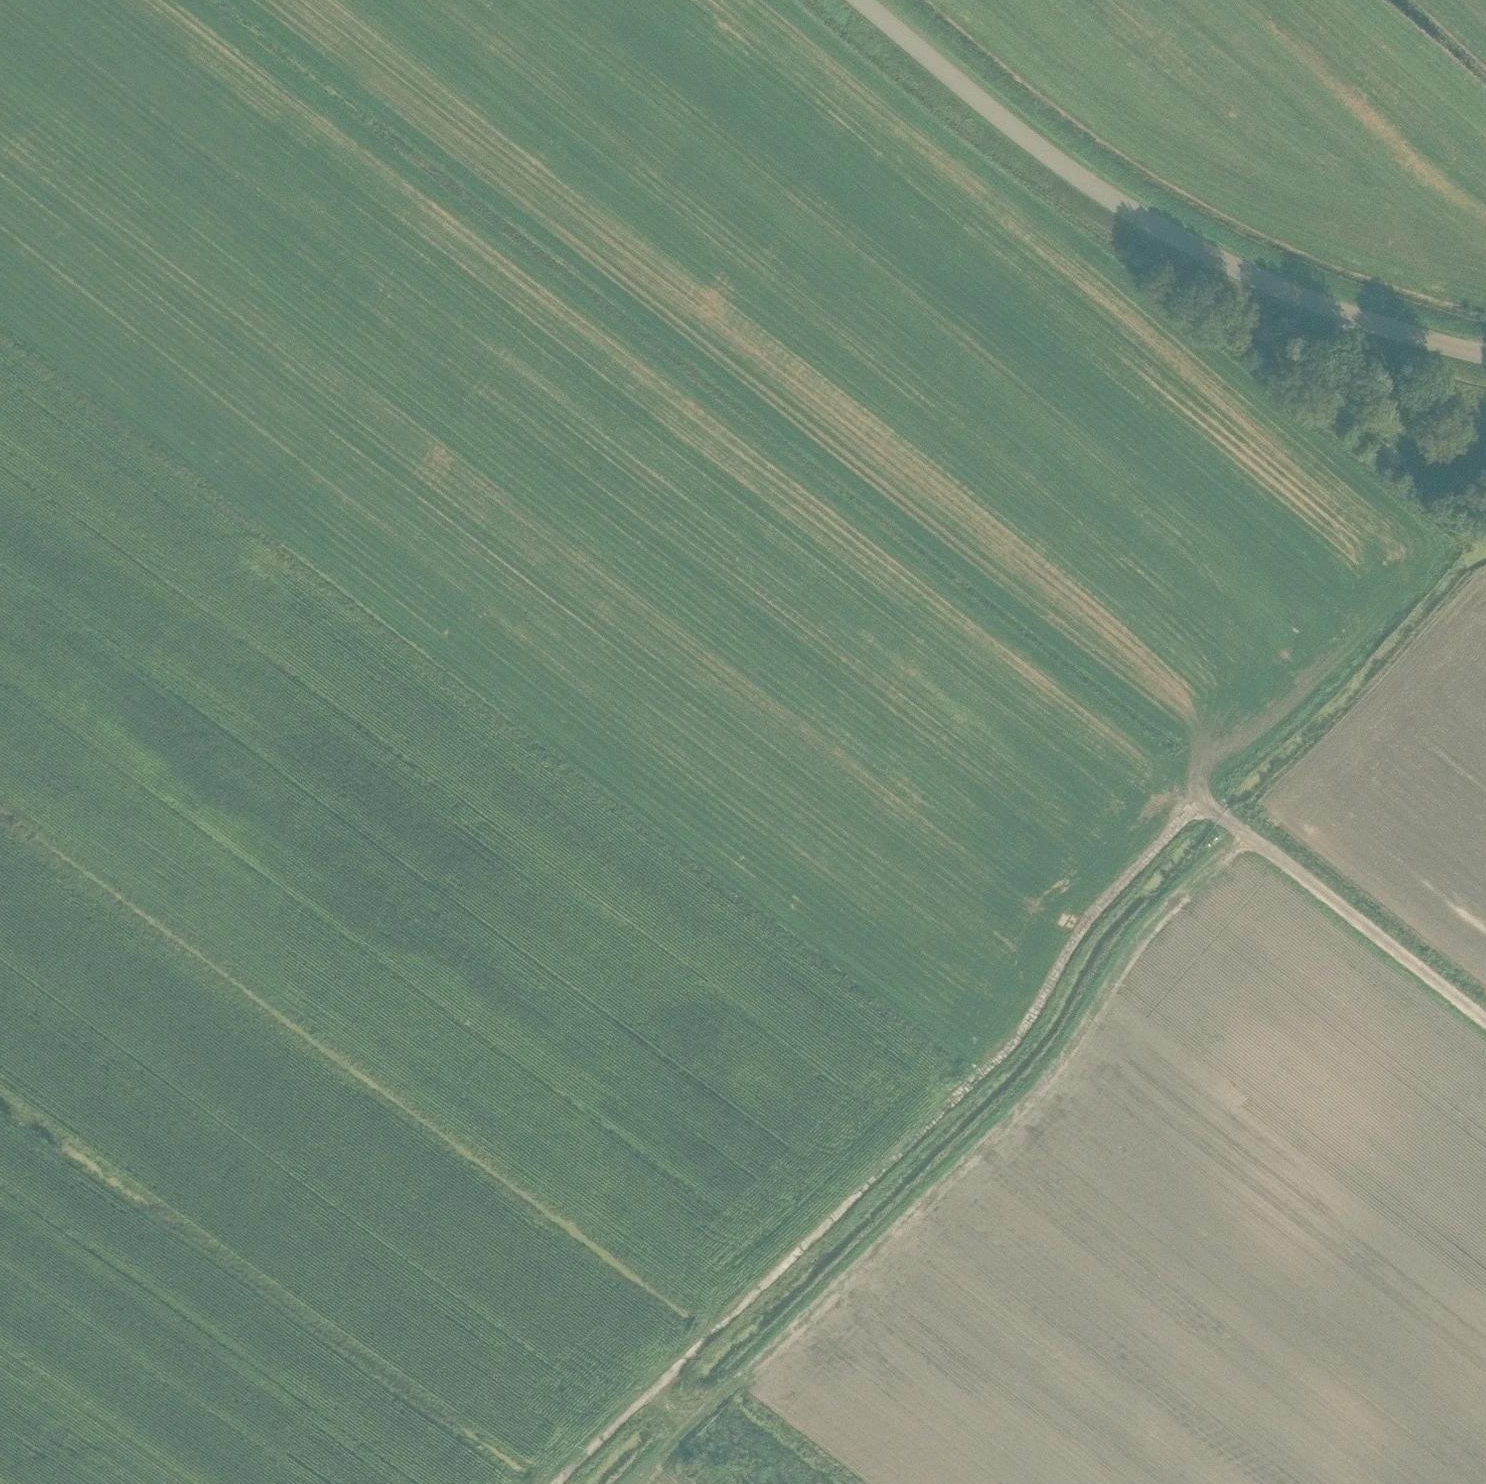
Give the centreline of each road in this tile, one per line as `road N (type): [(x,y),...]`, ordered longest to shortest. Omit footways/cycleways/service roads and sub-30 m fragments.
road 1 (tertiary): [(1485,353),(1346,309),(1156,223),(986,110),(858,0)]

